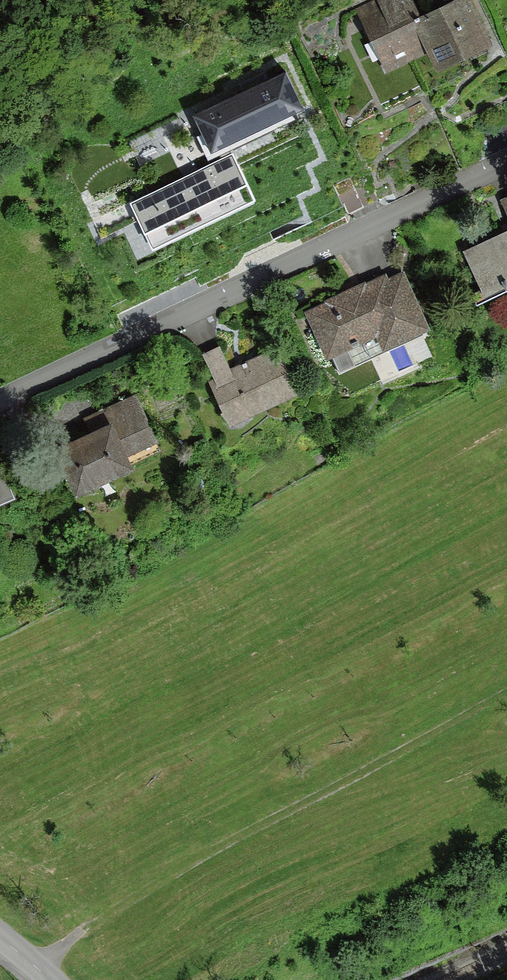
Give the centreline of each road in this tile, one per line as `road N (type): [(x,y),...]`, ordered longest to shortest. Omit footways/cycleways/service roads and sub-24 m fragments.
road 1 (residential): [(0,402),(506,159)]
road 2 (track): [(40,969),(130,903),(461,725)]

